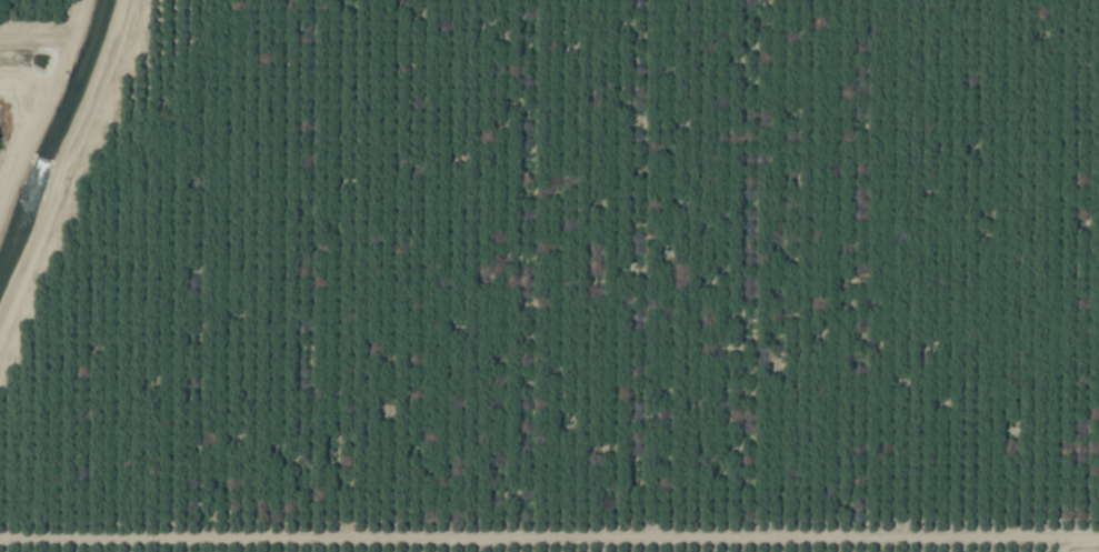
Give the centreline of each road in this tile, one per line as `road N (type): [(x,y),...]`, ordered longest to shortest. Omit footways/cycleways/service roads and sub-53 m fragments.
road 1 (track): [(0,540),(1098,540)]

